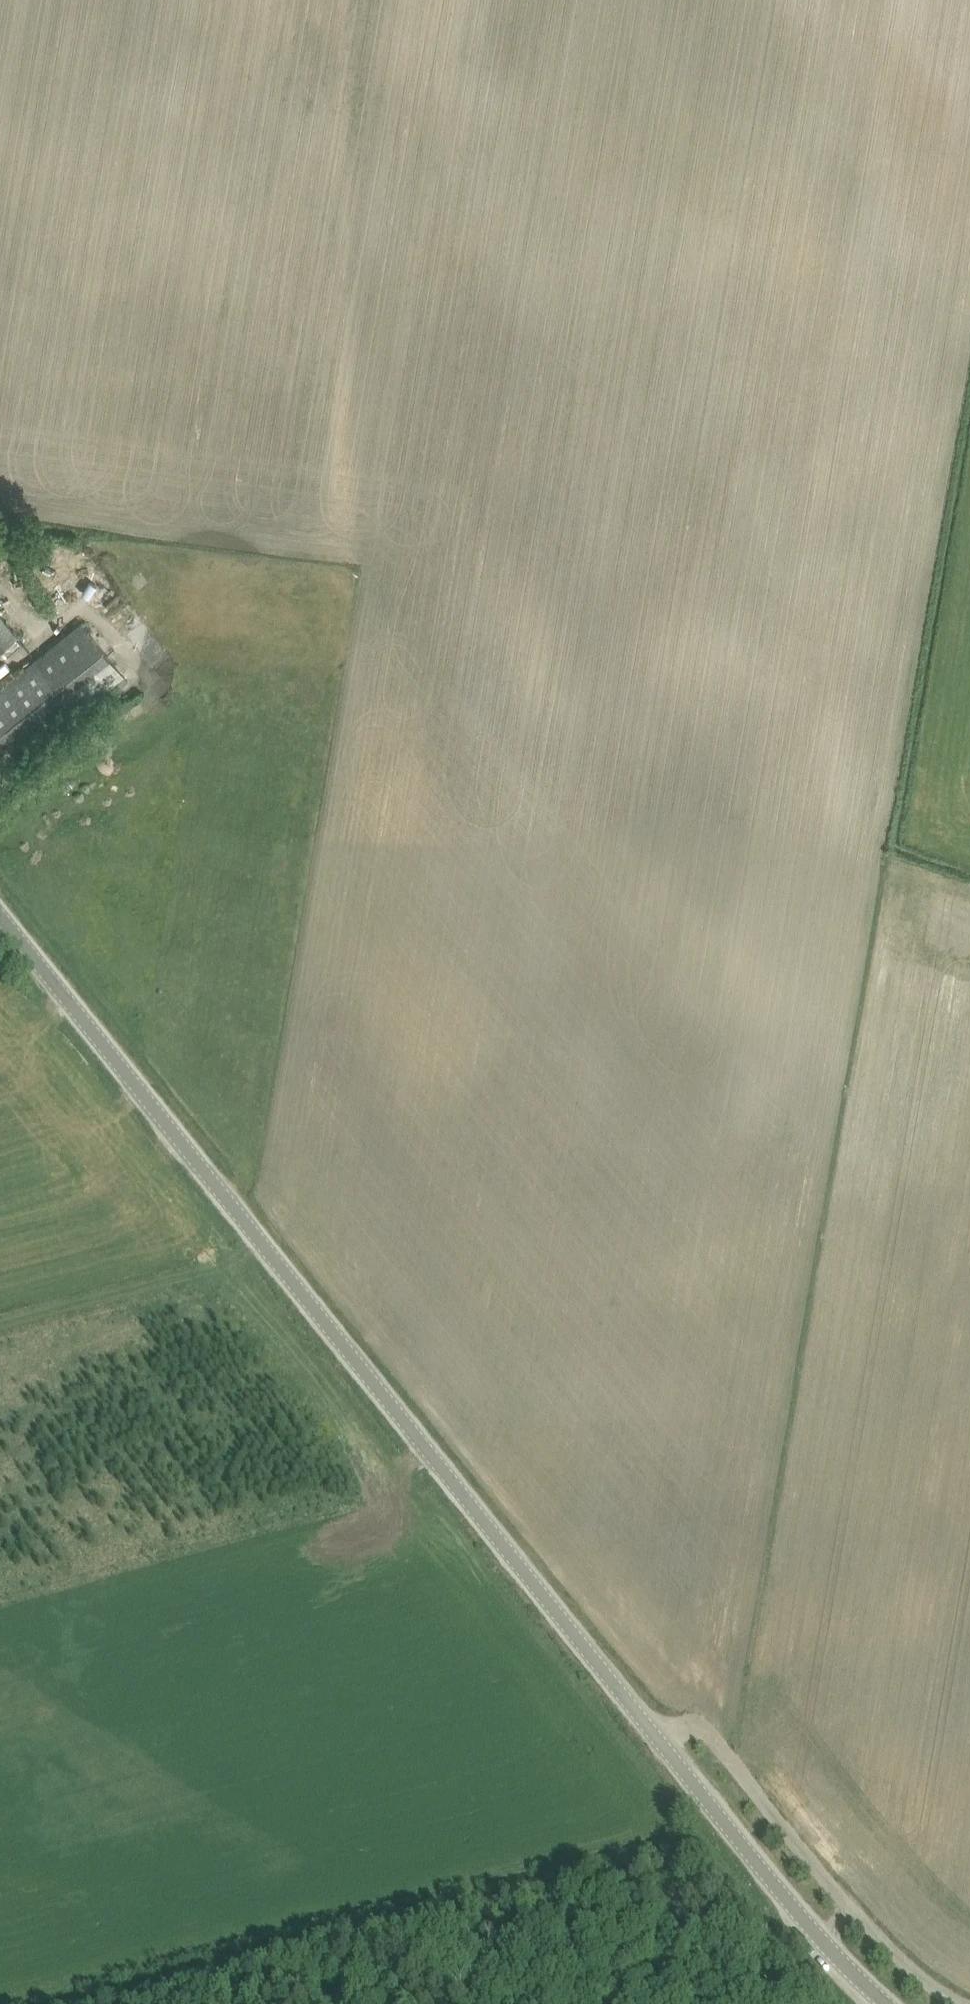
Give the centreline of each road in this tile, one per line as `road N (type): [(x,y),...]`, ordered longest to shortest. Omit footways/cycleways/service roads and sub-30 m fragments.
road 1 (tertiary): [(869,2003),(817,1953),(0,915)]
road 2 (track): [(650,1740),(684,1729),(728,1748),(862,1920),(969,2000)]

